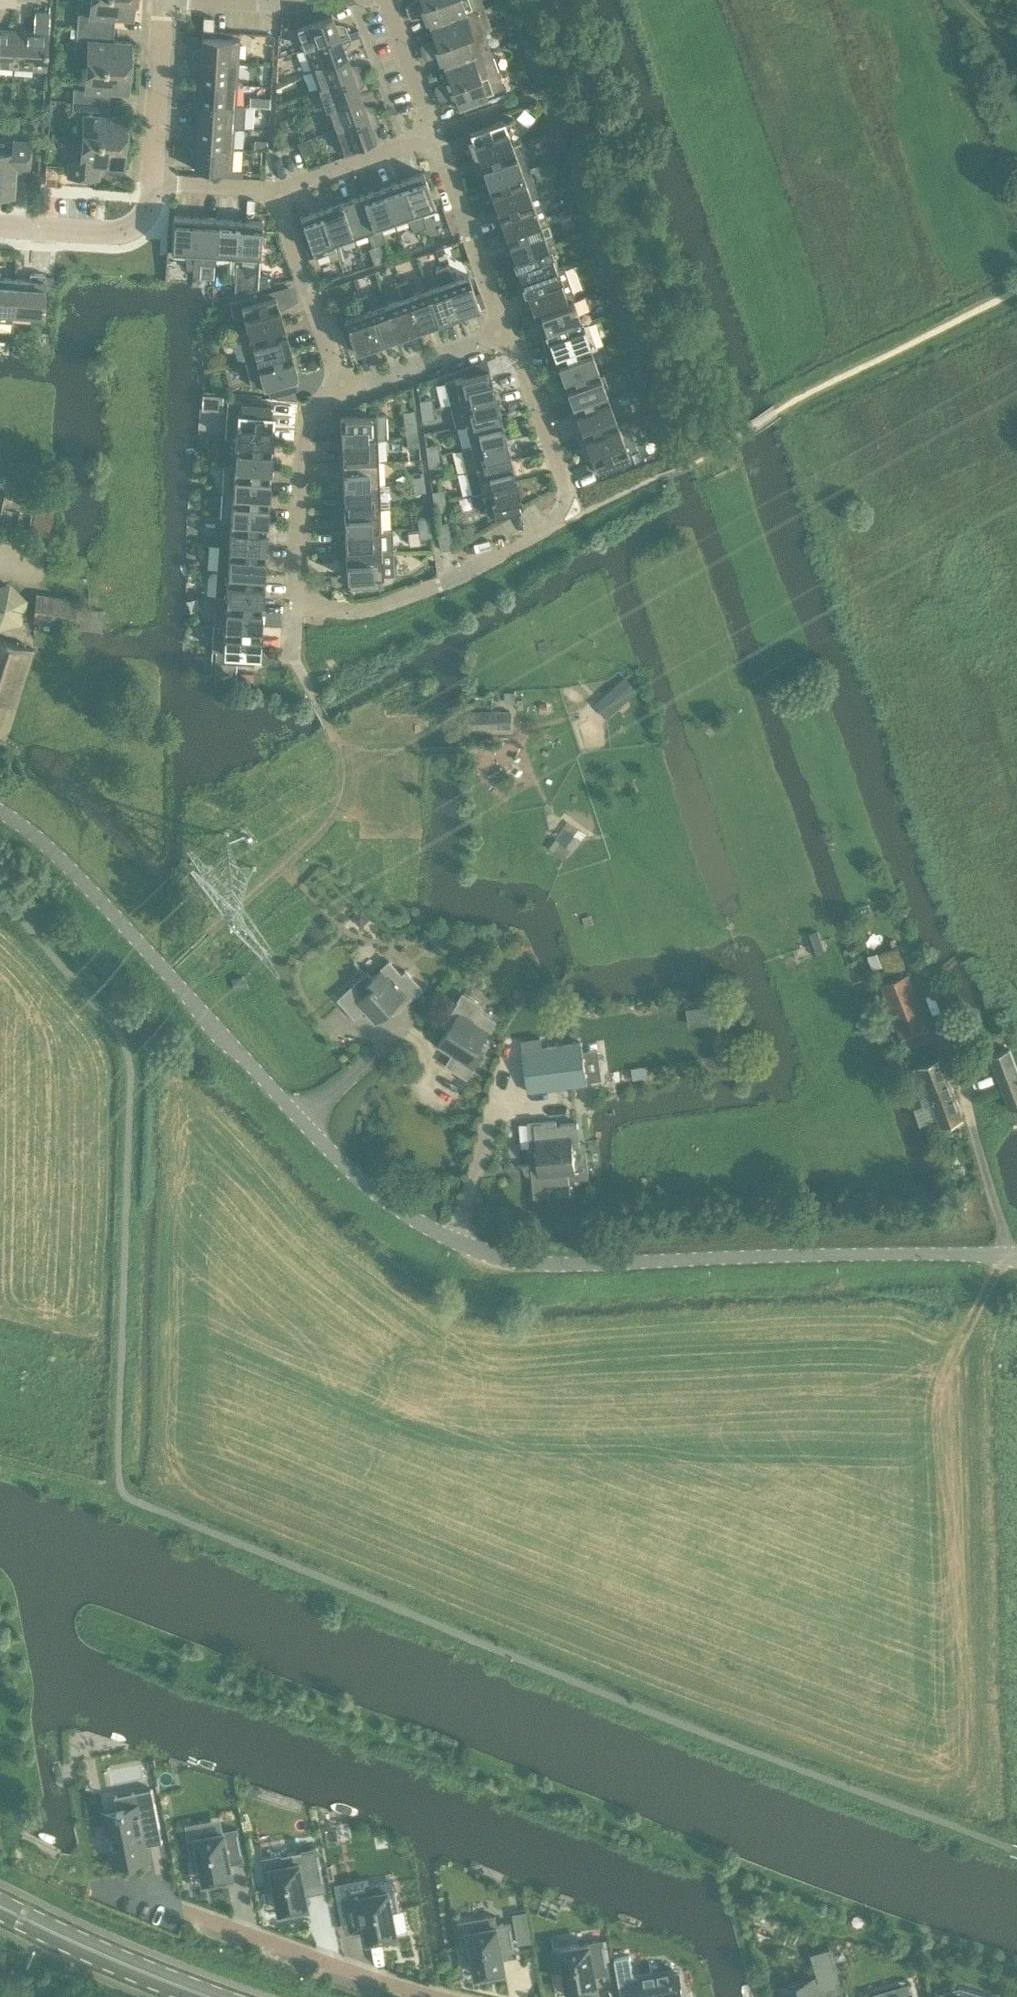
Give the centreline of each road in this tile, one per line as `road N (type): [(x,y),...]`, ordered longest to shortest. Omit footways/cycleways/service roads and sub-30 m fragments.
road 1 (tertiary): [(1016,1256),(780,1255),(580,1266),(511,1260),(458,1244),(367,1186),(66,864),(0,811)]
road 2 (residential): [(296,604),(365,611),(441,585),(547,526),(564,505),(565,482),(506,330)]
road 3 (residential): [(432,1996),(184,1913)]
road 4 (residential): [(296,604),(306,417),(341,385)]
road 5 (primary): [(214,1996),(0,1903)]
road 6 (residential): [(506,330),(433,134)]
road 7 (residential): [(341,385),(276,191)]
road 8 (residential): [(0,228),(125,231),(146,215),(154,183)]
road 9 (residential): [(154,183),(163,0)]
road 10 (residential): [(341,385),(373,381),(506,330)]
road 11 (residential): [(276,191),(433,134)]
road 12 (residential): [(433,134),(386,0)]
road 13 (residential): [(276,191),(154,183)]

